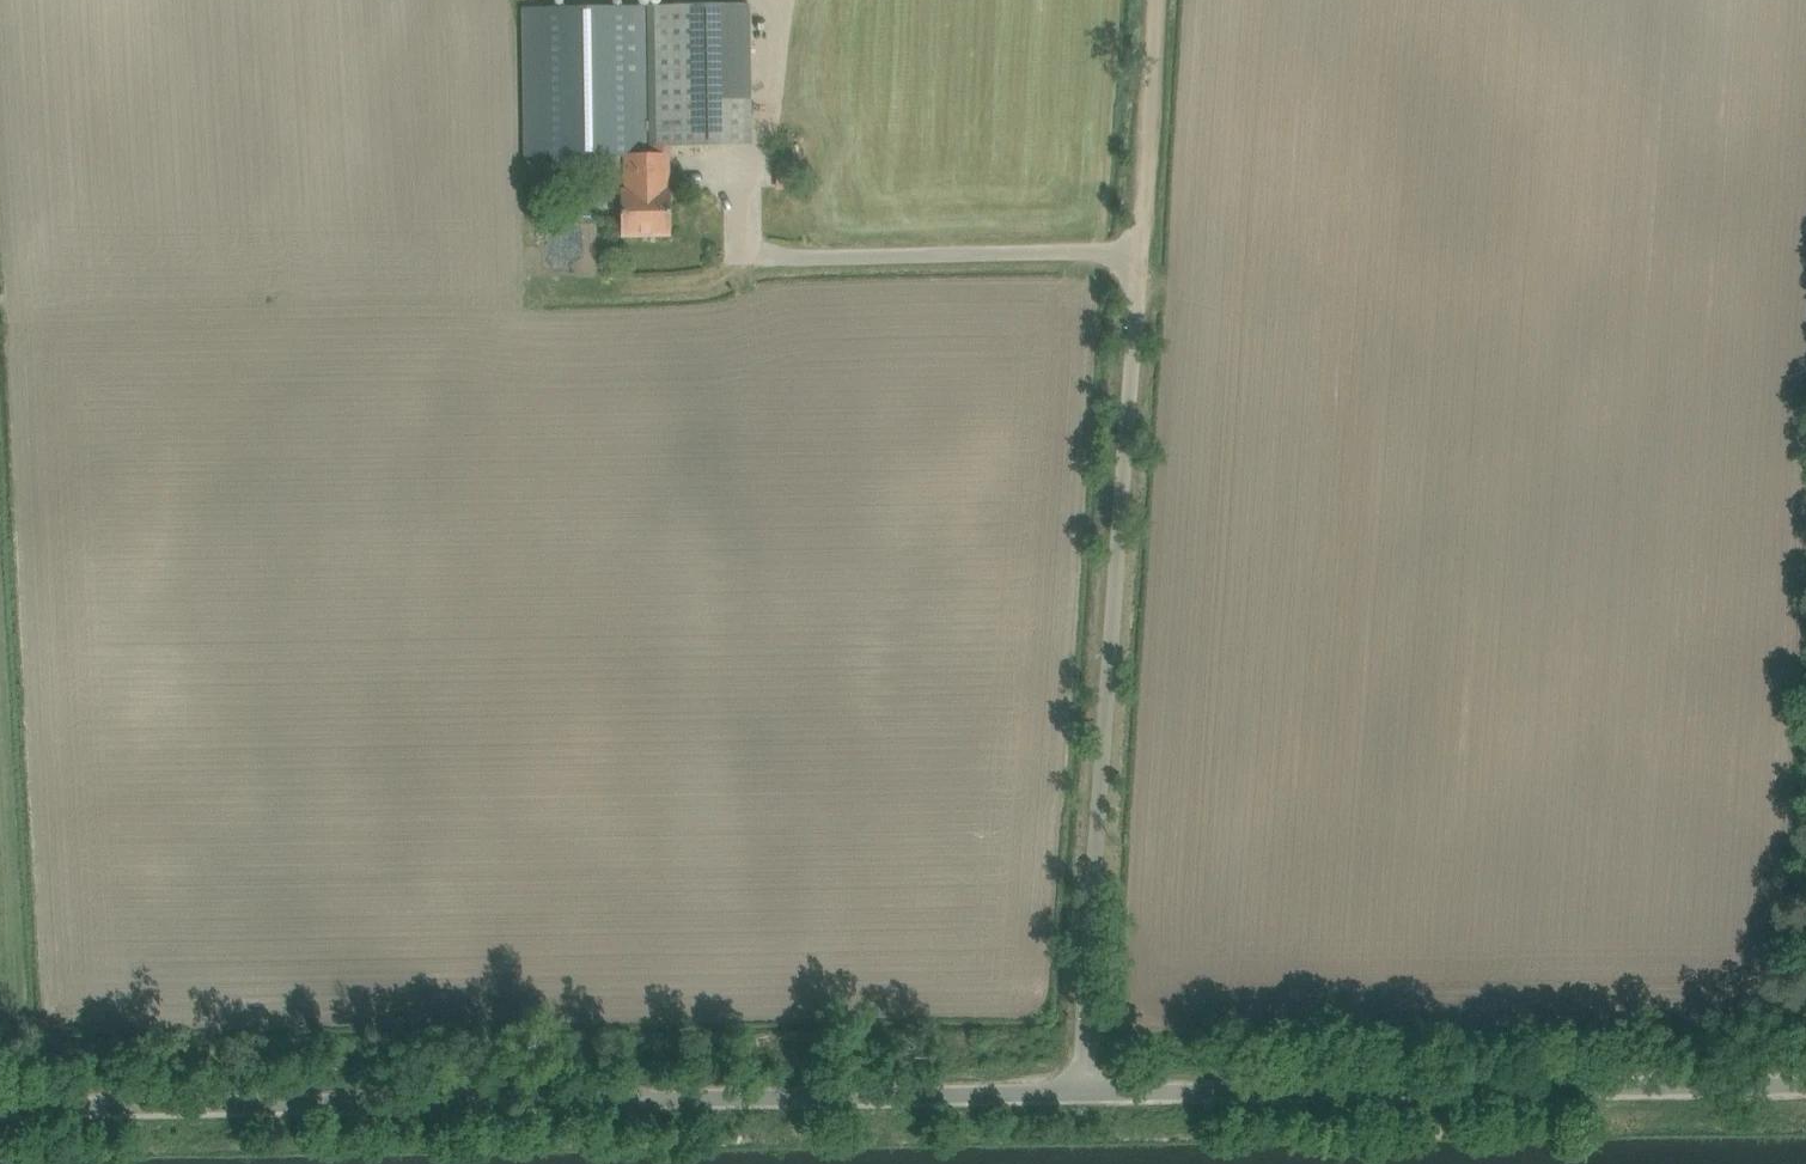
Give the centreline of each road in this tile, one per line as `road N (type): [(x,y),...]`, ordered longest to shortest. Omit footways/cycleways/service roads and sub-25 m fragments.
road 1 (unclassified): [(1079,1085),(1149,0)]
road 2 (unclassified): [(0,1099),(1079,1085)]
road 3 (unclassified): [(1079,1085),(1805,1075)]

